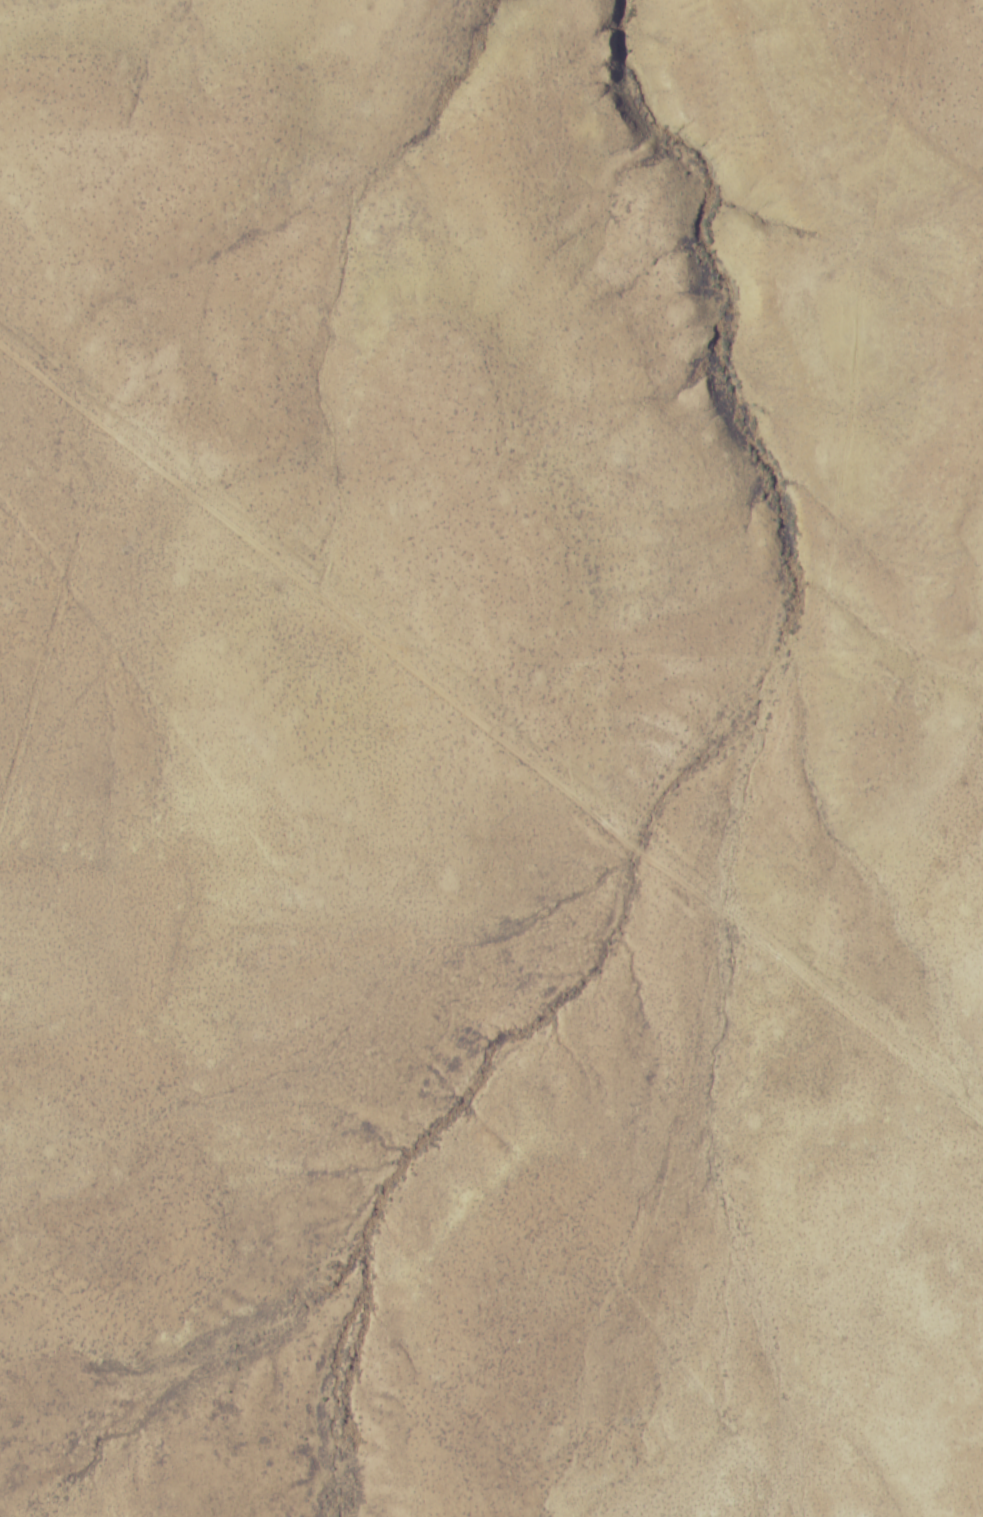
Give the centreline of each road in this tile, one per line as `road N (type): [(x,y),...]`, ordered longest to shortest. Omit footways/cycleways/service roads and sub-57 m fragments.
road 1 (track): [(982,1130),(0,350)]

